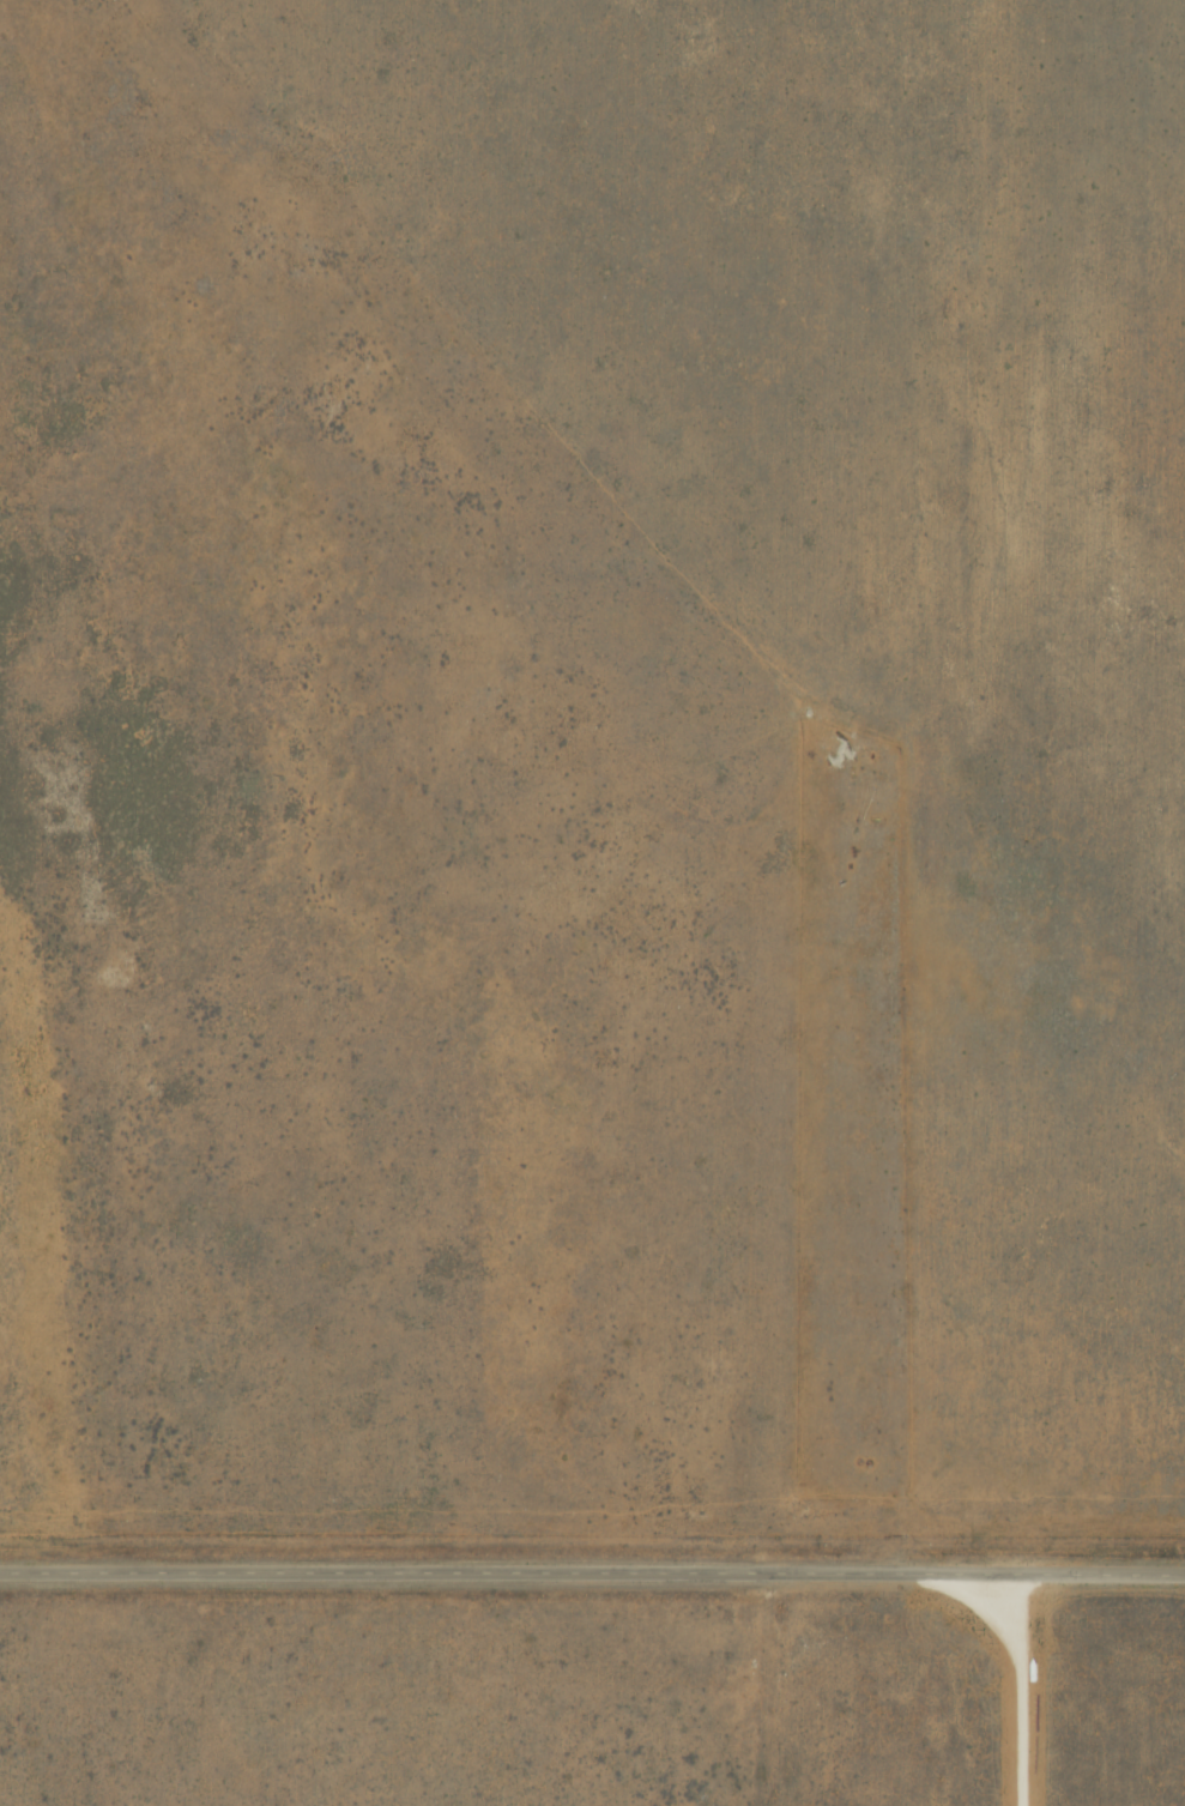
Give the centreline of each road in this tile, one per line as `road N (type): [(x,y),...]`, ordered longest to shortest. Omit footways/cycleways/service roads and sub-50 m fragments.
road 1 (secondary): [(0,1577),(1184,1580)]

